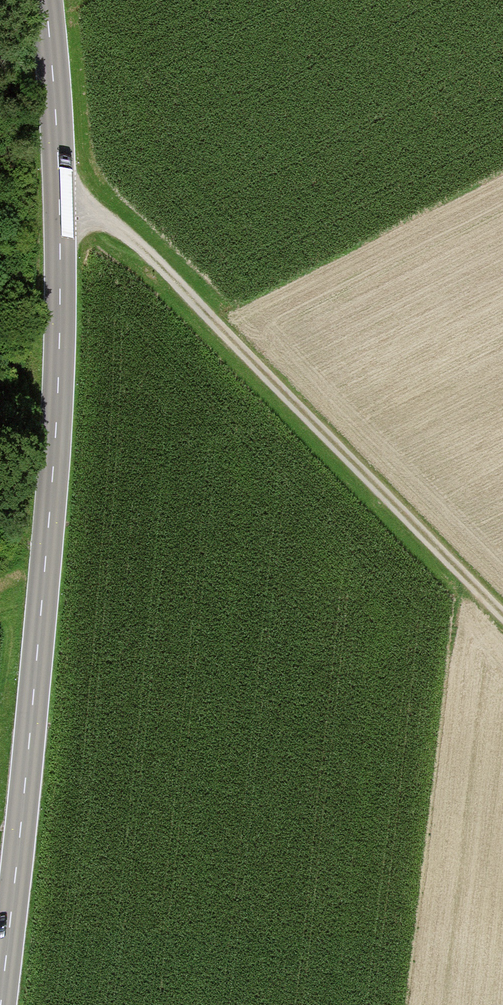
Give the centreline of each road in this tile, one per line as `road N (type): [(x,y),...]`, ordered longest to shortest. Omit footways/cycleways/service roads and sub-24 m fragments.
road 1 (primary): [(1,1004),(56,425),(59,196),(45,0)]
road 2 (track): [(59,196),(140,244),(502,622)]

